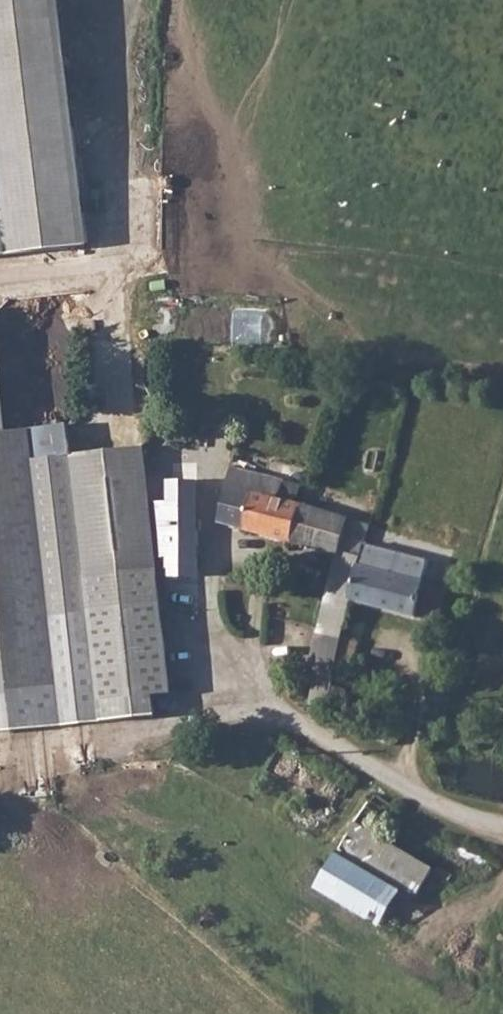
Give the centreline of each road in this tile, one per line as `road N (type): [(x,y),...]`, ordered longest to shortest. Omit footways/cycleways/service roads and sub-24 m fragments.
road 1 (unclassified): [(217,633),(261,696),(307,732),(472,824),(502,829)]

